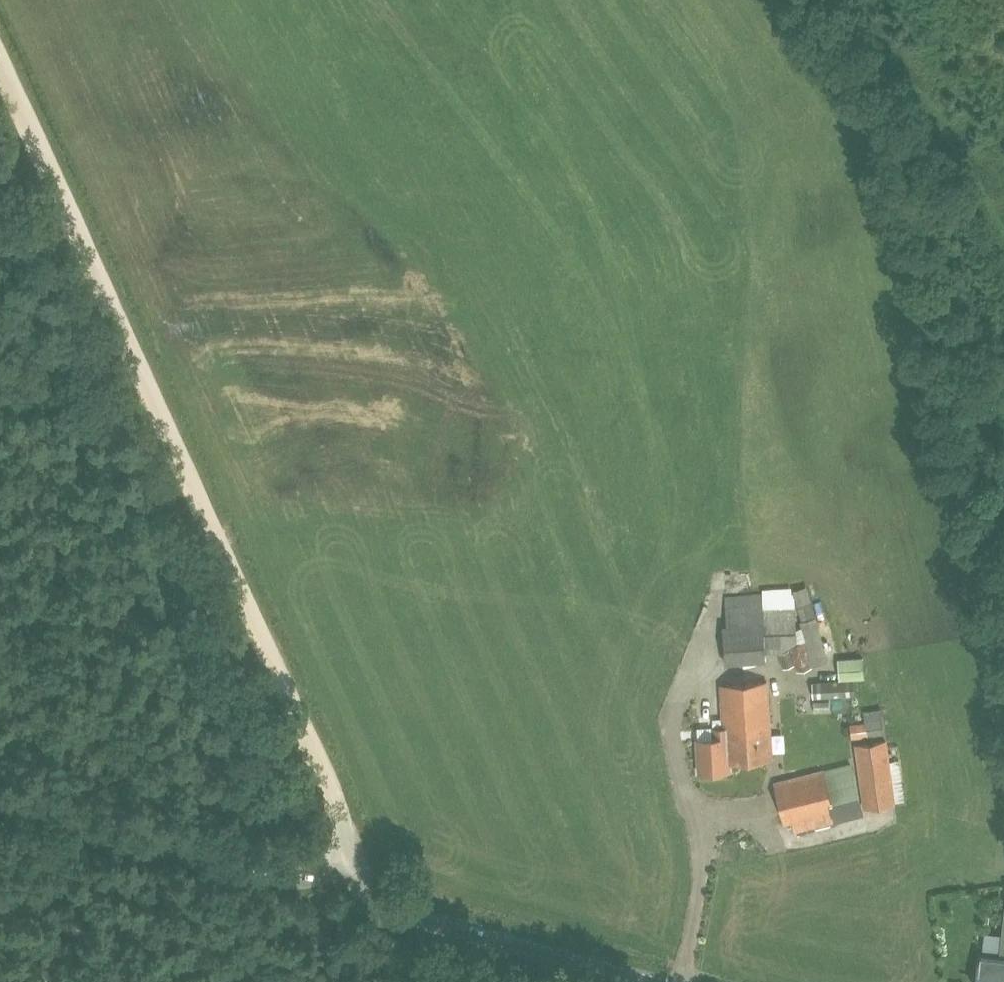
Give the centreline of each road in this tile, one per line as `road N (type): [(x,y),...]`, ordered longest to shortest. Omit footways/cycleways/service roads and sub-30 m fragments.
road 1 (track): [(334,803),(0,66)]
road 2 (tertiary): [(659,981),(397,910),(375,897),(351,899),(0,801)]

